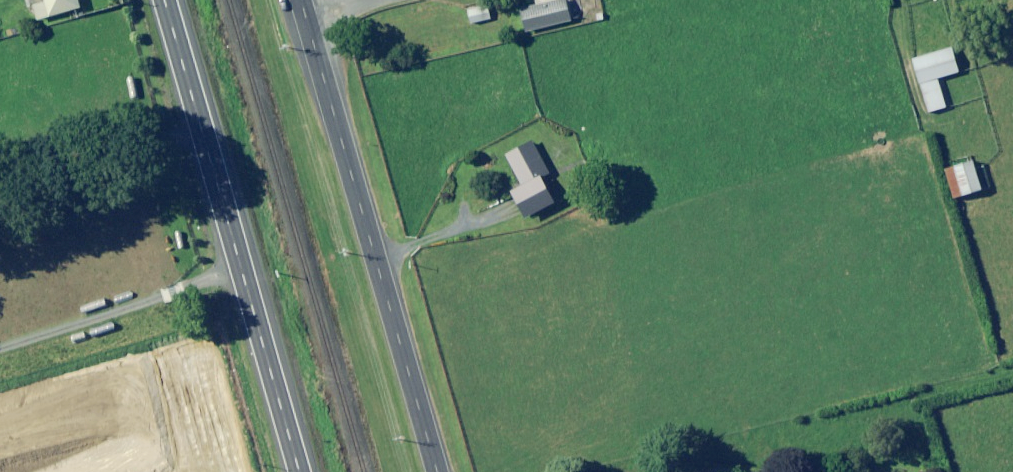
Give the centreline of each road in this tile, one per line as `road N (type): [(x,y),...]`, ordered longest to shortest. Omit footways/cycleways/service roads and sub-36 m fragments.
road 1 (primary): [(160,0),(298,471)]
road 2 (tertiary): [(308,0),(440,471)]

